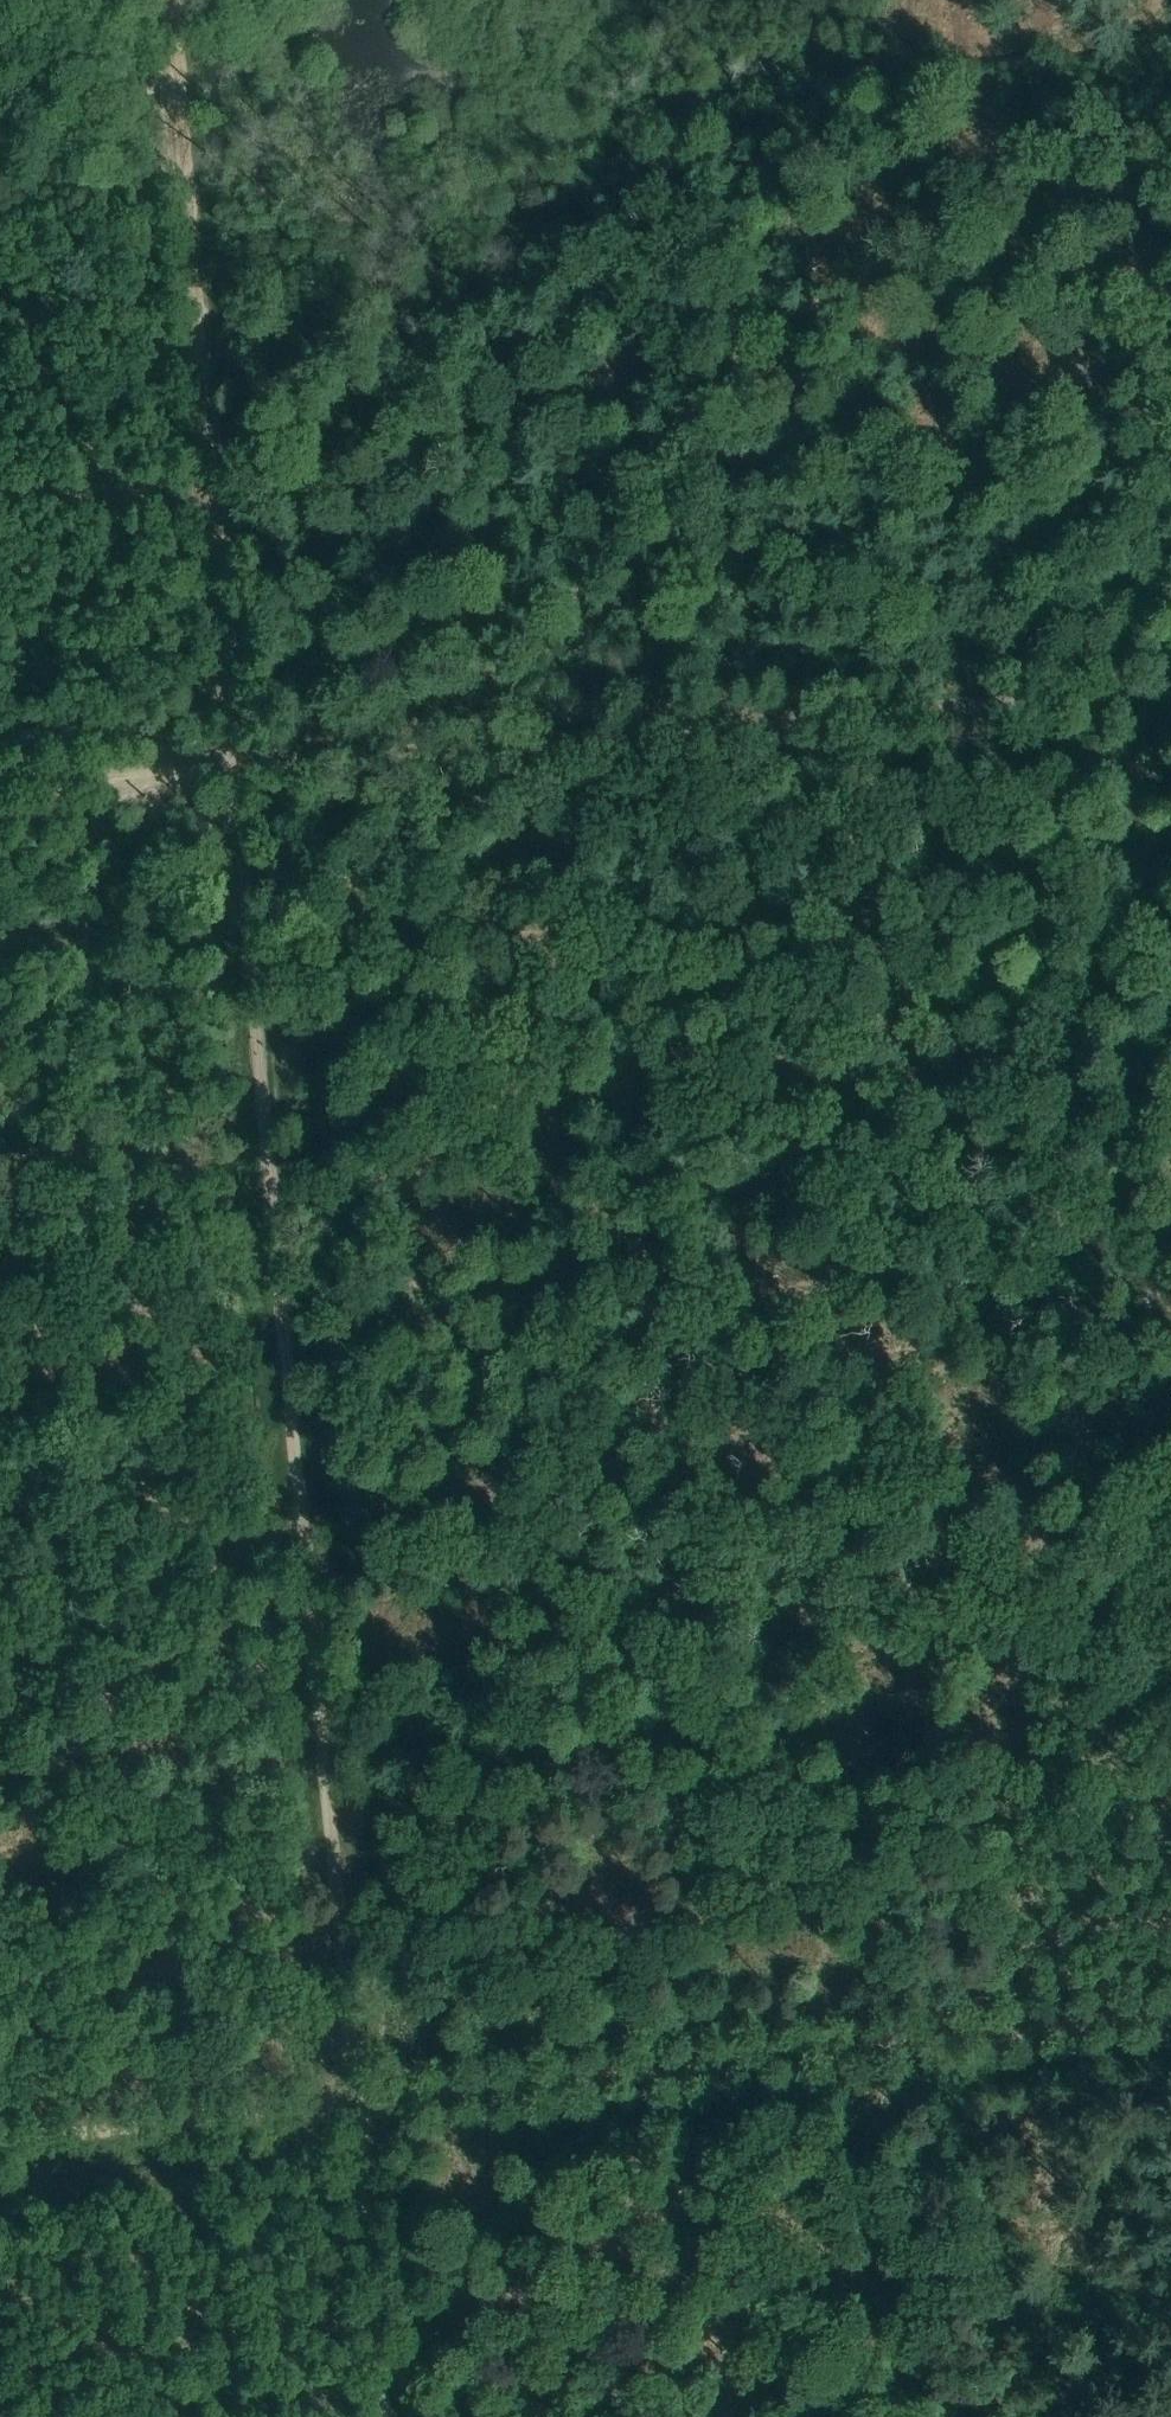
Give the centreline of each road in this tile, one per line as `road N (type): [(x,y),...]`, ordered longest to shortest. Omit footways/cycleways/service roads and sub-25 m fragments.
road 1 (track): [(233,768),(375,2393)]
road 2 (track): [(1170,2008),(0,2143)]
road 3 (track): [(233,768),(1170,688)]
road 4 (track): [(160,0),(233,768)]
road 5 (track): [(0,788),(233,768)]

